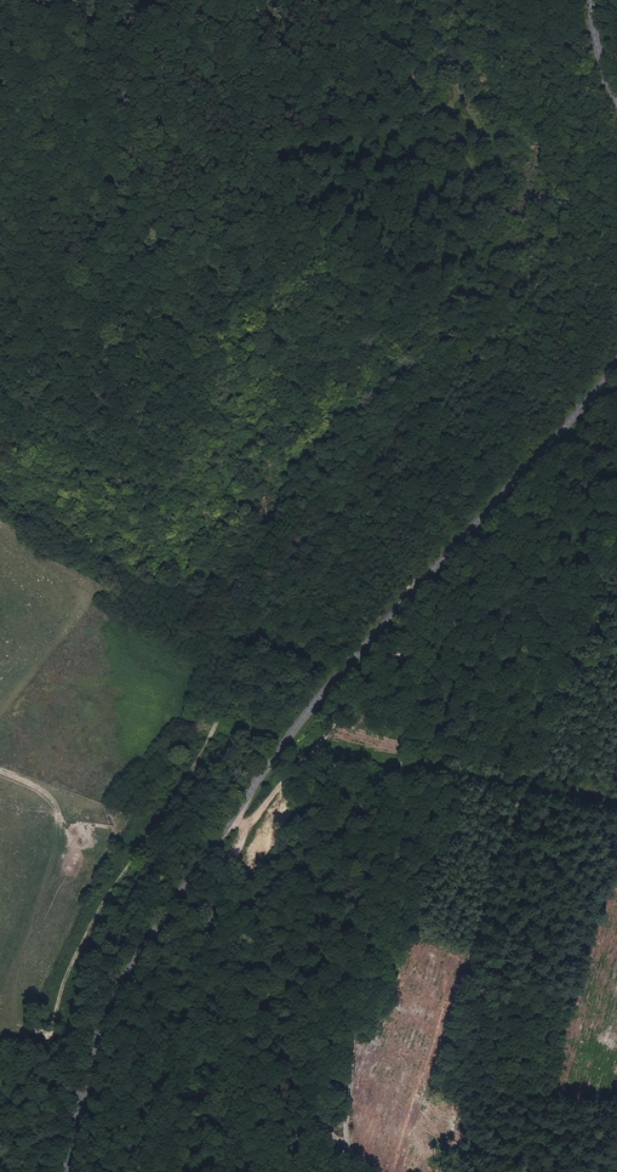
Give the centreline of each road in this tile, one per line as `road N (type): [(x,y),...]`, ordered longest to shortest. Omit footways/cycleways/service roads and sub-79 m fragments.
road 1 (tertiary): [(616,362),(311,705),(135,939),(104,1002),(62,1171)]
road 2 (track): [(23,1171),(54,1001),(164,771),(200,717),(210,636),(0,490)]

